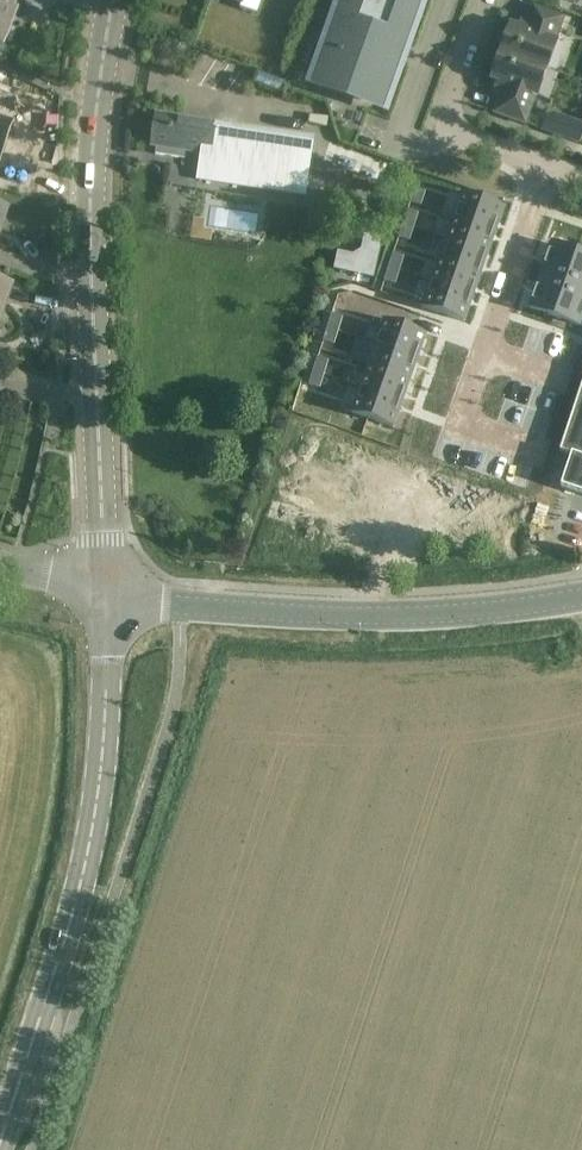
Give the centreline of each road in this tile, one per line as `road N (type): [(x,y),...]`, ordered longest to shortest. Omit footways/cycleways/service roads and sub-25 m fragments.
road 1 (tertiary): [(109,595),(91,254),(100,41),(112,0)]
road 2 (tertiary): [(0,1132),(80,883),(106,747),(109,595)]
road 3 (tertiary): [(581,596),(373,615),(109,595)]
road 4 (residential): [(485,0),(448,97),(451,120),(473,138),(543,163)]
road 5 (residential): [(543,163),(485,351)]
road 6 (residential): [(485,351),(462,425),(547,453)]

